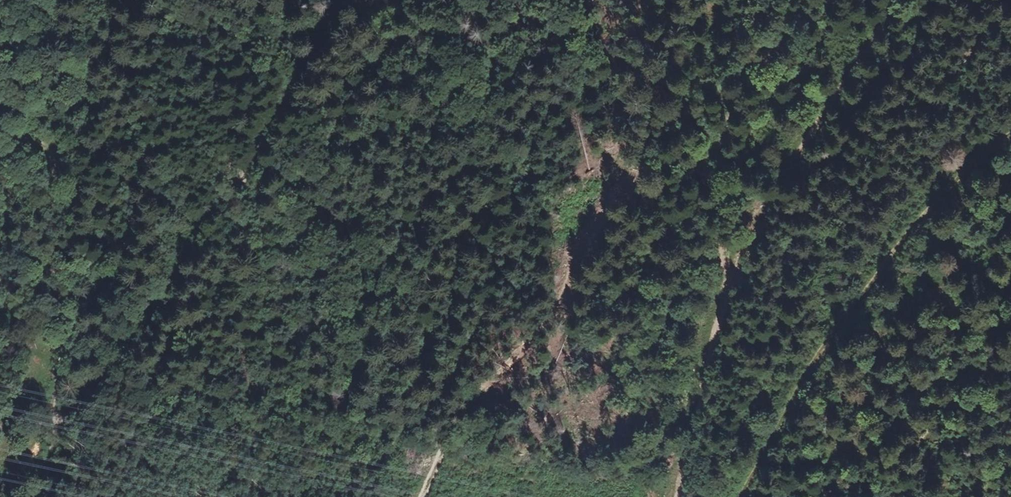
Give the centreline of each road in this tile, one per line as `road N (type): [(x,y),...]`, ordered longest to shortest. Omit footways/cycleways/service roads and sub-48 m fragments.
road 1 (track): [(414,0),(310,73),(238,165),(116,374),(57,417),(19,219),(0,190)]
road 2 (track): [(89,0),(88,85),(74,137),(85,194),(71,240),(57,417),(40,496)]
road 3 (track): [(1010,136),(842,312),(746,496)]
road 4 (track): [(656,496),(594,354),(551,331),(523,348),(487,388),(422,496)]
road 5 (track): [(729,290),(802,142),(905,0)]
road 6 (track): [(729,290),(737,120),(817,0)]
road 7 (track): [(678,496),(729,290)]

